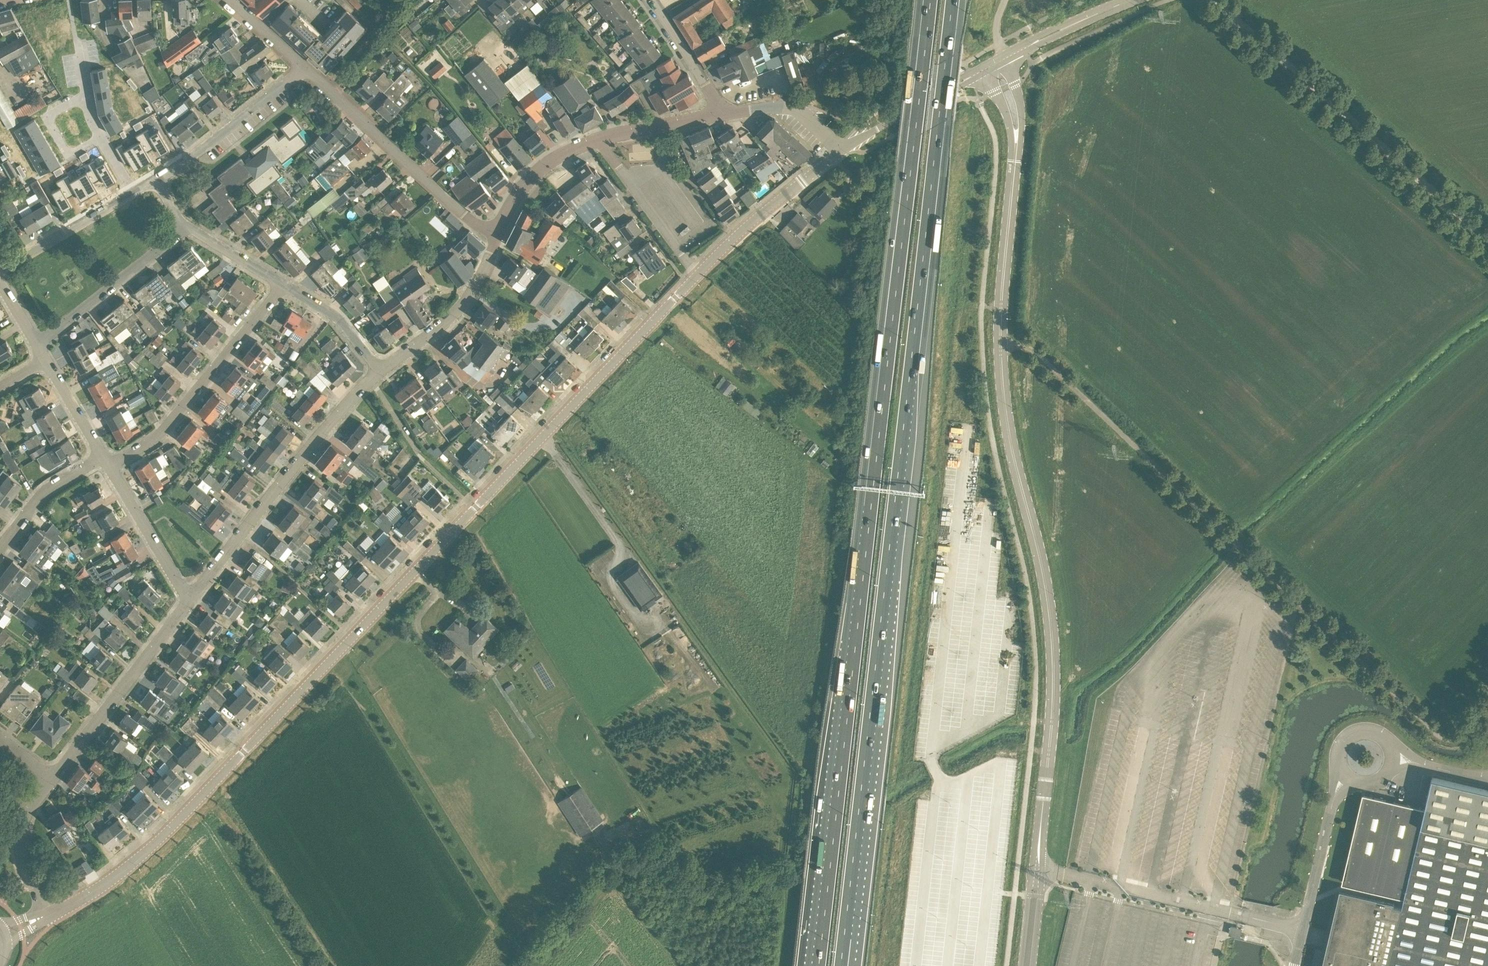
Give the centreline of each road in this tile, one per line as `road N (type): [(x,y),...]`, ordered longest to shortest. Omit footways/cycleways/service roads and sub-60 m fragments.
road 1 (motorway): [(926,0),(815,965)]
road 2 (motorway): [(847,965),(955,0)]
road 3 (tertiary): [(48,916),(103,885),(160,839),(698,276)]
road 4 (track): [(788,886),(773,880),(714,899),(640,864),(616,878),(537,965),(340,652)]
road 5 (unclassified): [(1487,709),(1462,737),(1444,740),(1090,405),(1057,388)]
road 6 (tertiary): [(1036,872),(1054,710),(1057,388)]
road 7 (unclassified): [(1216,0),(1487,239)]
road 8 (tertiary): [(1057,388),(1068,225),(1101,82)]
road 9 (residential): [(191,599),(380,372)]
road 10 (residential): [(498,235),(465,215),(304,68)]
road 11 (residential): [(112,467),(175,426),(284,284)]
road 12 (residential): [(52,779),(191,599)]
road 13 (tertiary): [(845,149),(1015,54)]
road 14 (tertiary): [(698,276),(845,149)]
road 15 (residential): [(38,347),(186,228)]
road 16 (residential): [(156,181),(304,68)]
road 17 (residential): [(380,372),(459,313),(498,235)]
road 18 (residential): [(0,272),(135,192)]
road 19 (residential): [(191,599),(112,467)]
road 20 (residential): [(48,916),(20,850),(22,828),(52,779)]
road 21 (residential): [(498,235),(538,168),(597,139)]
road 22 (residential): [(0,560),(100,457)]
road 23 (residential): [(721,115),(652,0)]
road 24 (residential): [(380,372),(339,321),(284,284)]
road 25 (residential): [(597,139),(721,115)]
road 26 (residential): [(672,240),(697,223),(658,170),(634,186)]
road 27 (residential): [(101,135),(68,152),(50,121),(88,95)]

